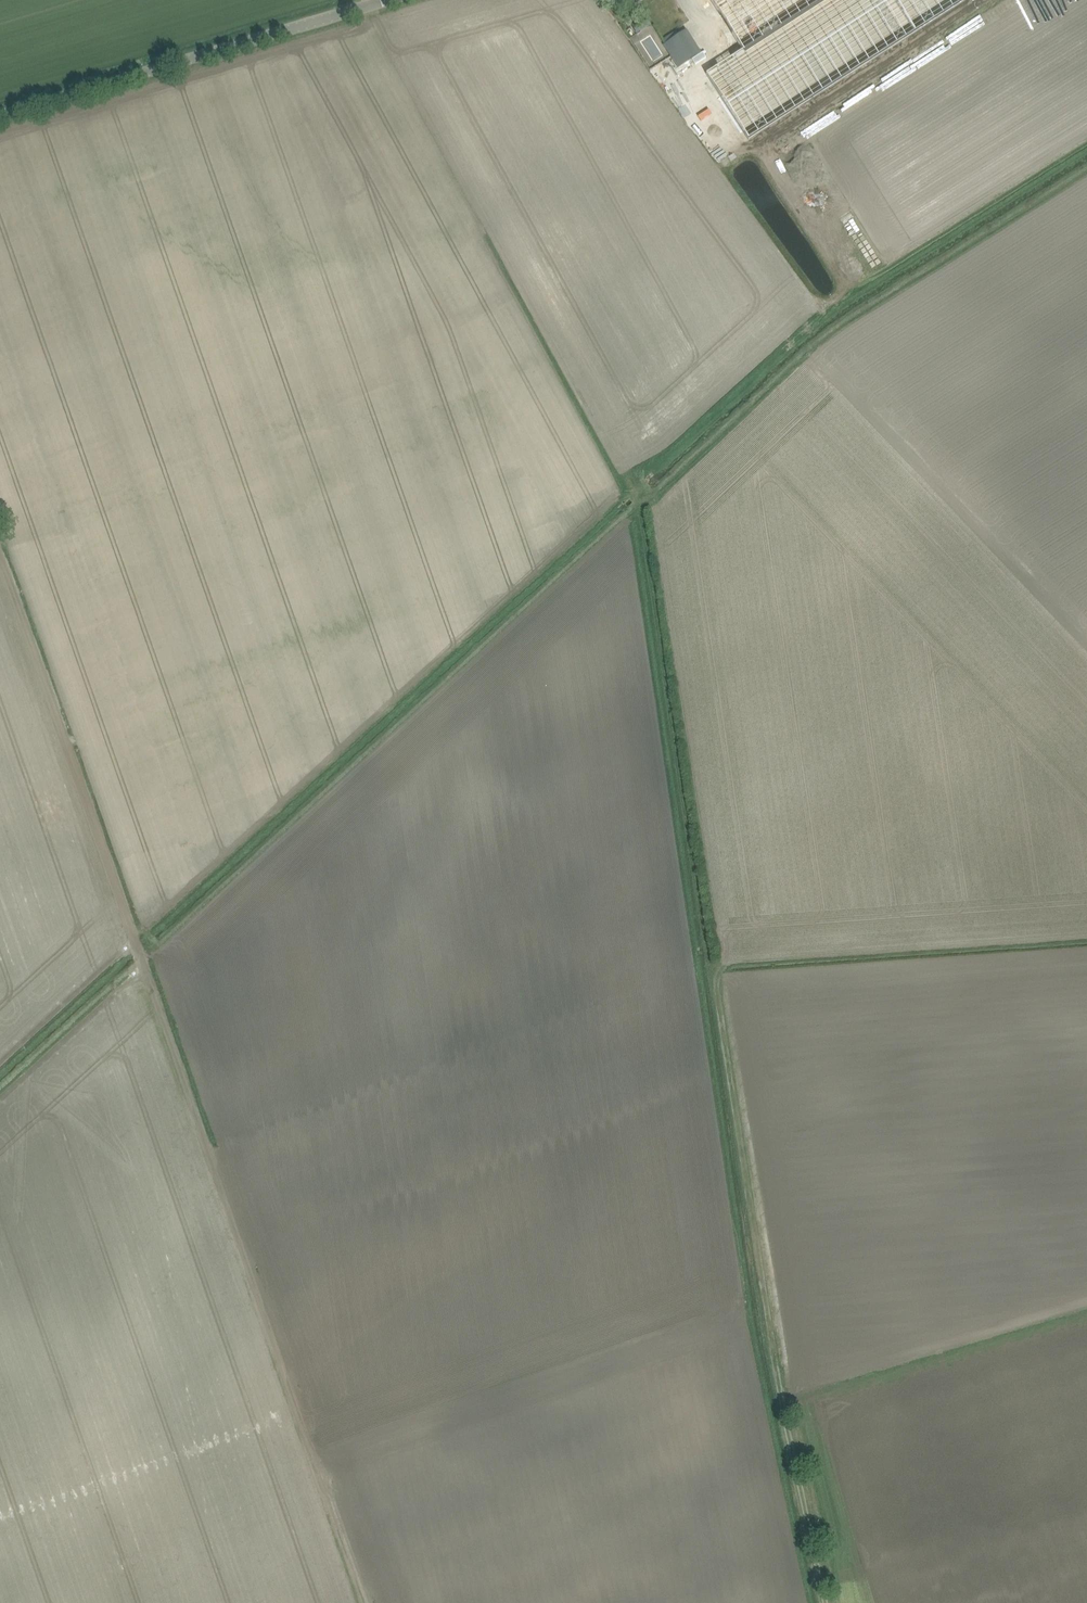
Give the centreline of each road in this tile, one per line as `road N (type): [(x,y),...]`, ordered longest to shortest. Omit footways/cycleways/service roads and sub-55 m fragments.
road 1 (track): [(376,5),(648,512),(731,1071),(832,1602)]
road 2 (track): [(0,546),(372,1602)]
road 3 (unclassified): [(0,118),(391,0)]

